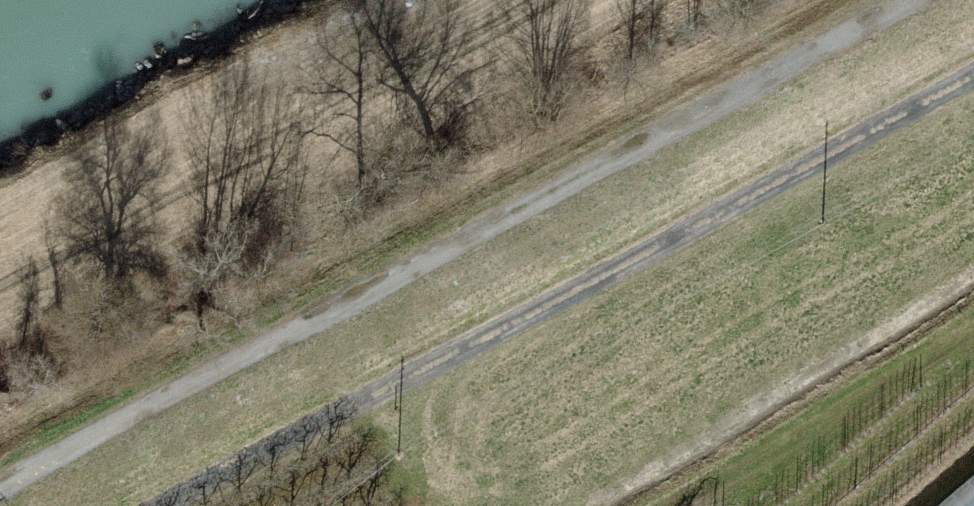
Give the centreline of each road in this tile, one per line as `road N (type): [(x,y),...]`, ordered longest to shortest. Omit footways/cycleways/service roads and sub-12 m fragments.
road 1 (track): [(0,494),(914,0)]
road 2 (track): [(973,75),(184,505)]

